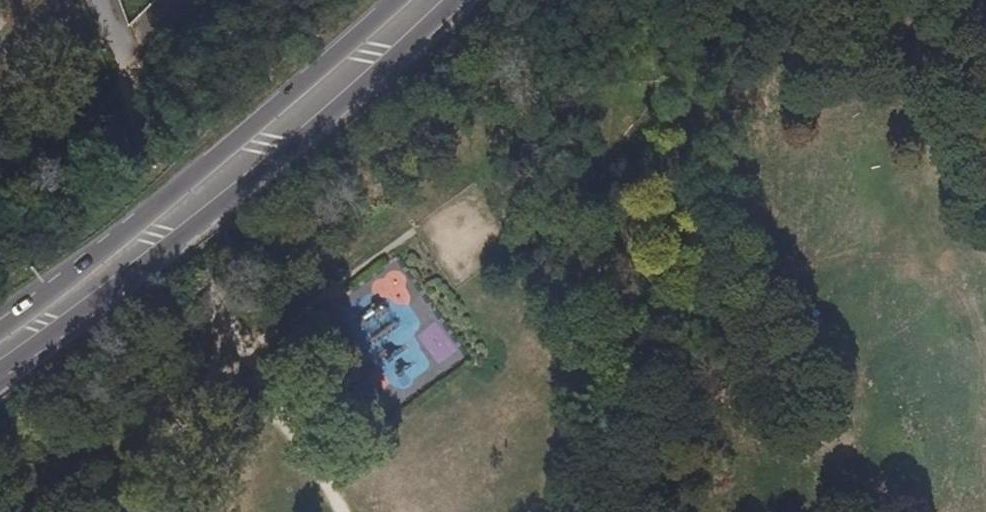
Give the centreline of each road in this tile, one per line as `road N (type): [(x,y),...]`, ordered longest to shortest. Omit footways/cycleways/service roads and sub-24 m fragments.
road 1 (primary): [(0,368),(278,158),(457,0)]
road 2 (primary): [(397,0),(125,234),(0,329)]
road 3 (track): [(121,143),(122,47),(104,0)]

